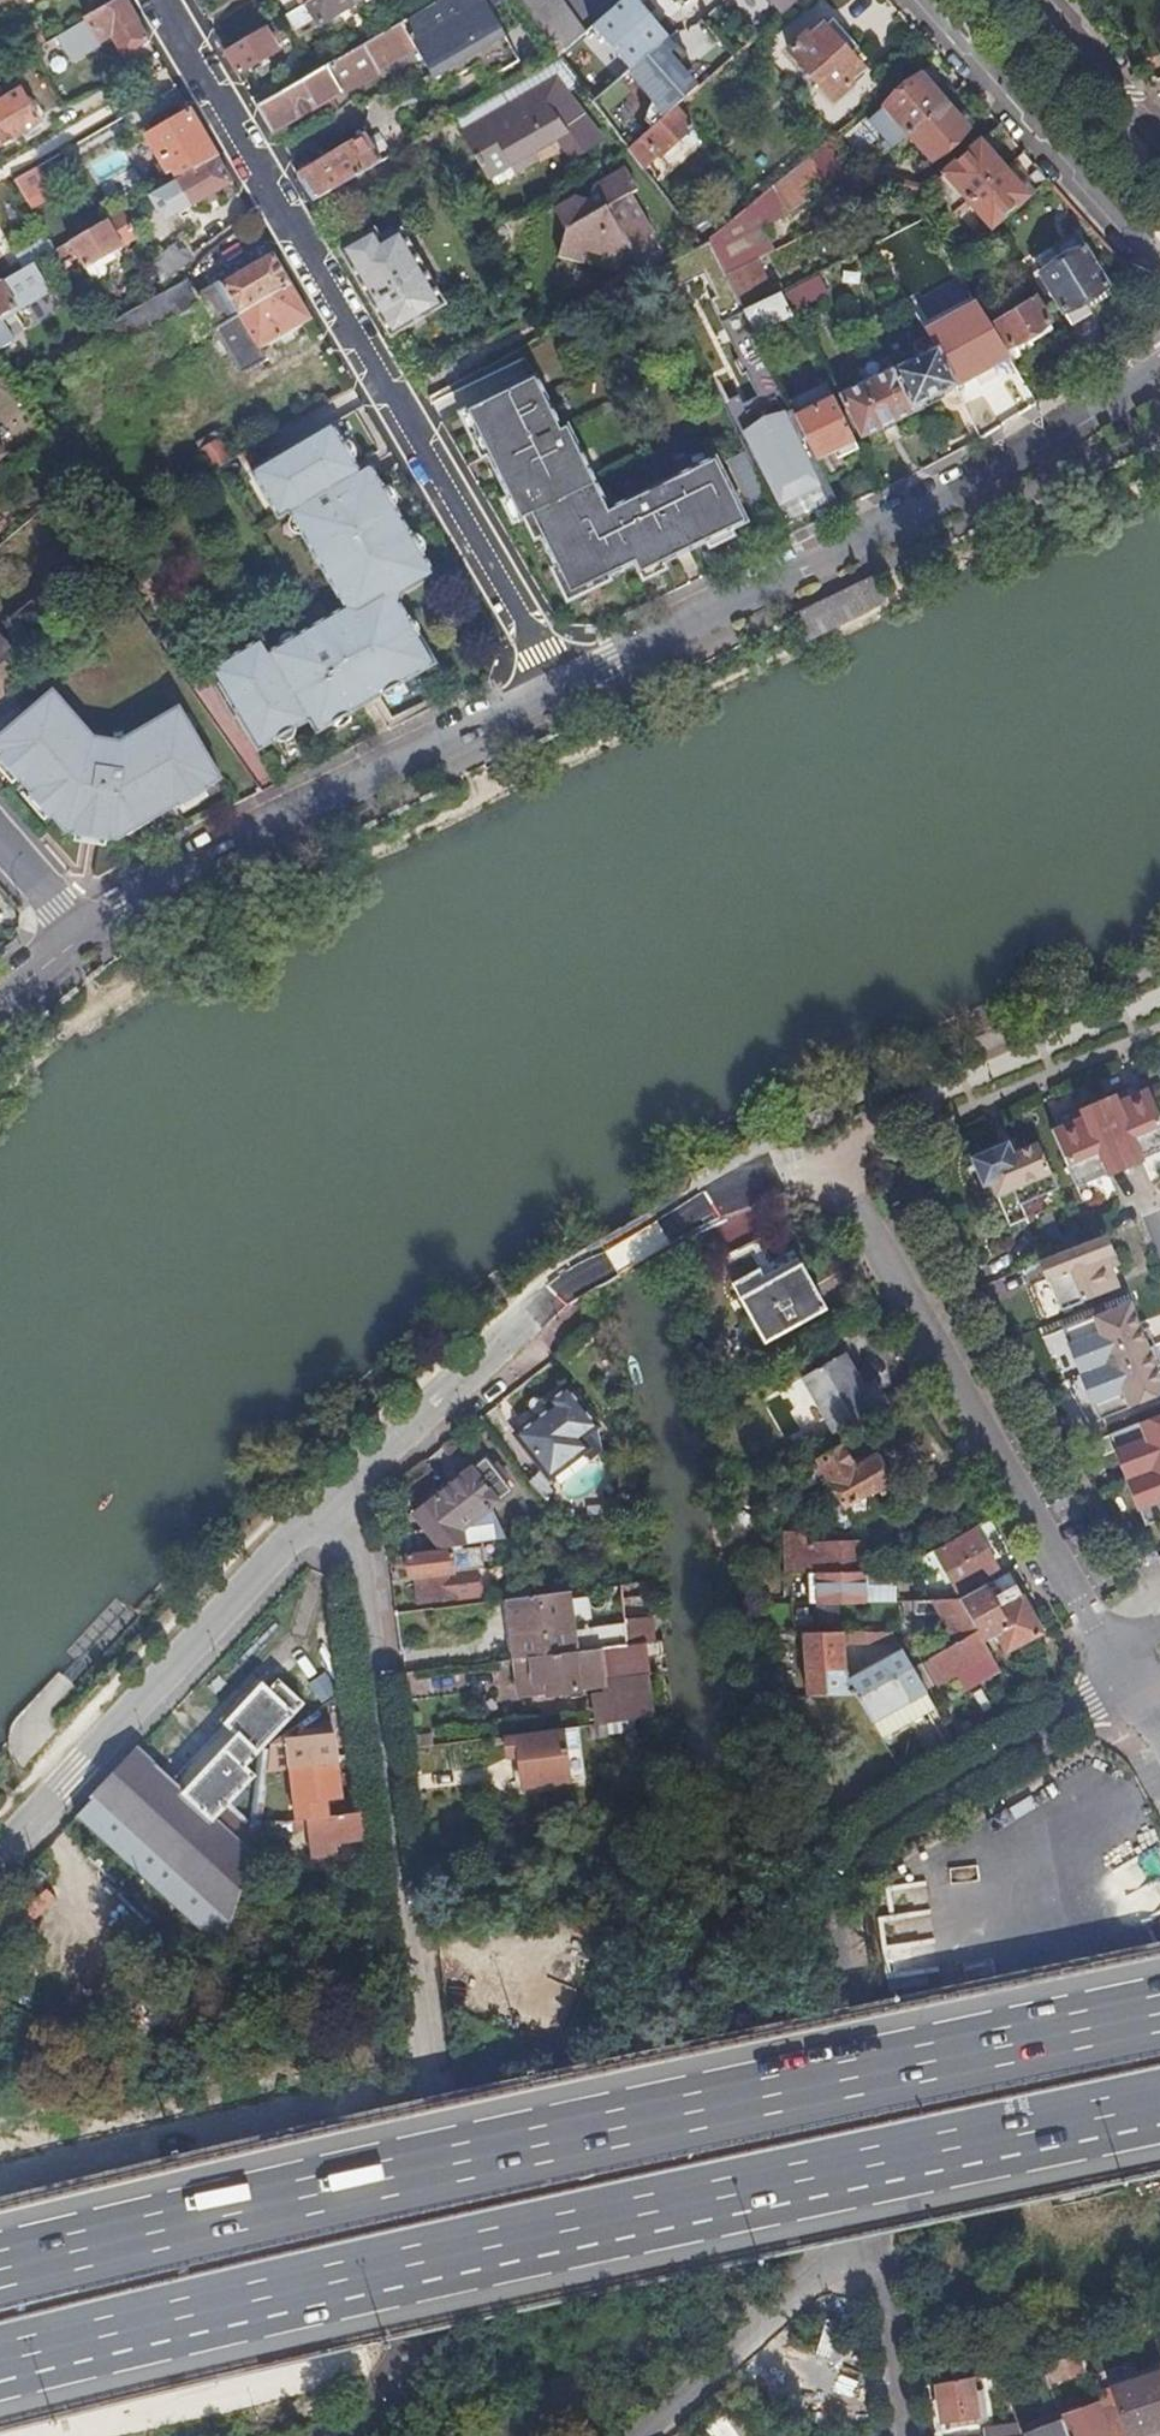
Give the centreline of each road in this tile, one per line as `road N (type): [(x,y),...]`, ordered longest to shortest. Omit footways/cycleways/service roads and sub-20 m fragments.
road 1 (motorway): [(1159,2012),(546,2142),(0,2274)]
road 2 (motorway): [(0,2357),(553,2225),(1159,2101)]
road 3 (residential): [(333,1495),(355,1534),(443,2151),(422,2370),(366,2435)]
road 4 (residential): [(556,690),(157,0)]
road 5 (unclassified): [(671,1223),(774,1174),(835,1166),(1126,1682)]
road 6 (residential): [(874,2219),(838,1939),(842,1879),(868,1829),(1126,1682)]
road 7 (residential): [(1159,366),(1067,433),(556,690)]
road 8 (residential): [(556,690),(333,794),(80,932)]
road 9 (unclassified): [(333,1495),(0,1846)]
road 10 (unclassified): [(671,1223),(573,1279),(333,1495)]
road 11 (residential): [(655,2435),(874,2219)]
road 12 (residential): [(905,2435),(874,2219)]
road 13 (residential): [(80,932),(0,841)]

